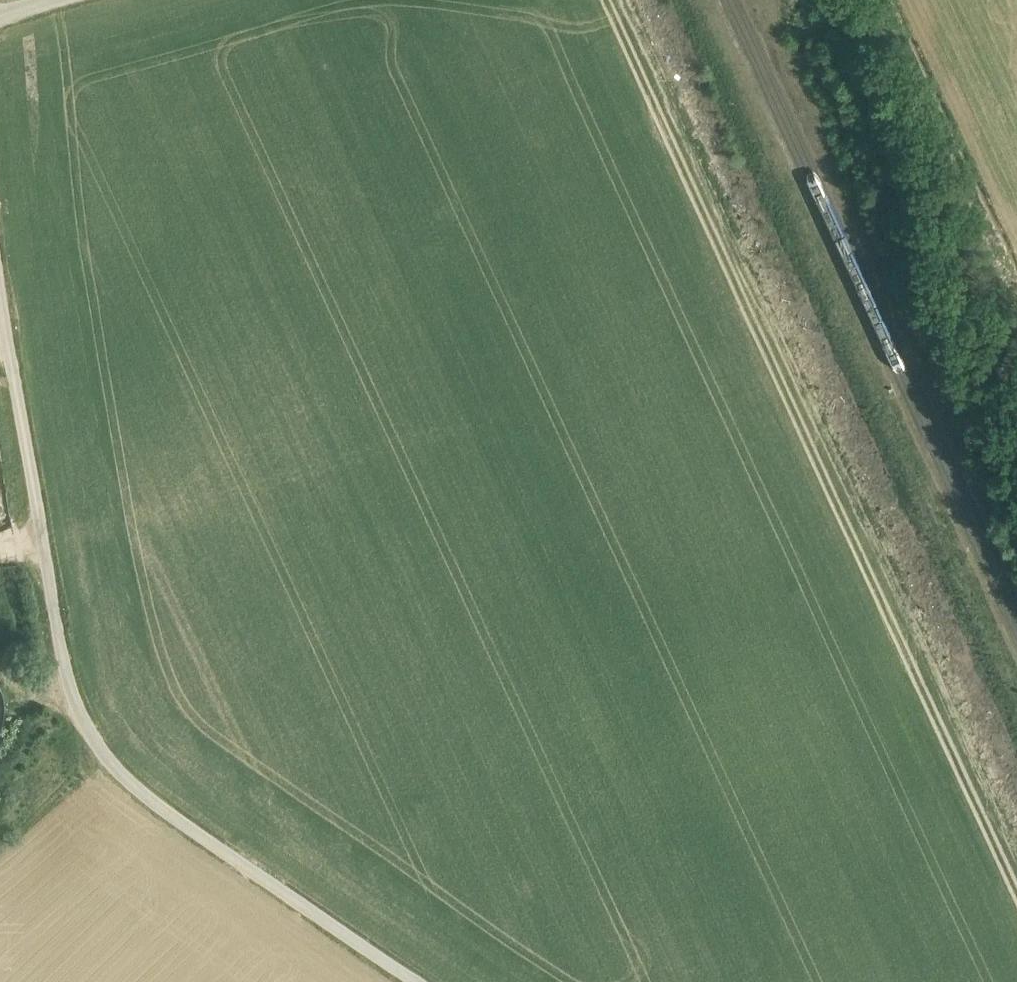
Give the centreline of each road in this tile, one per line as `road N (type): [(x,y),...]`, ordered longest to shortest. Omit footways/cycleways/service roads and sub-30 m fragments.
road 1 (unclassified): [(429,981),(143,774),(107,738),(82,694),(65,641),(0,223)]

